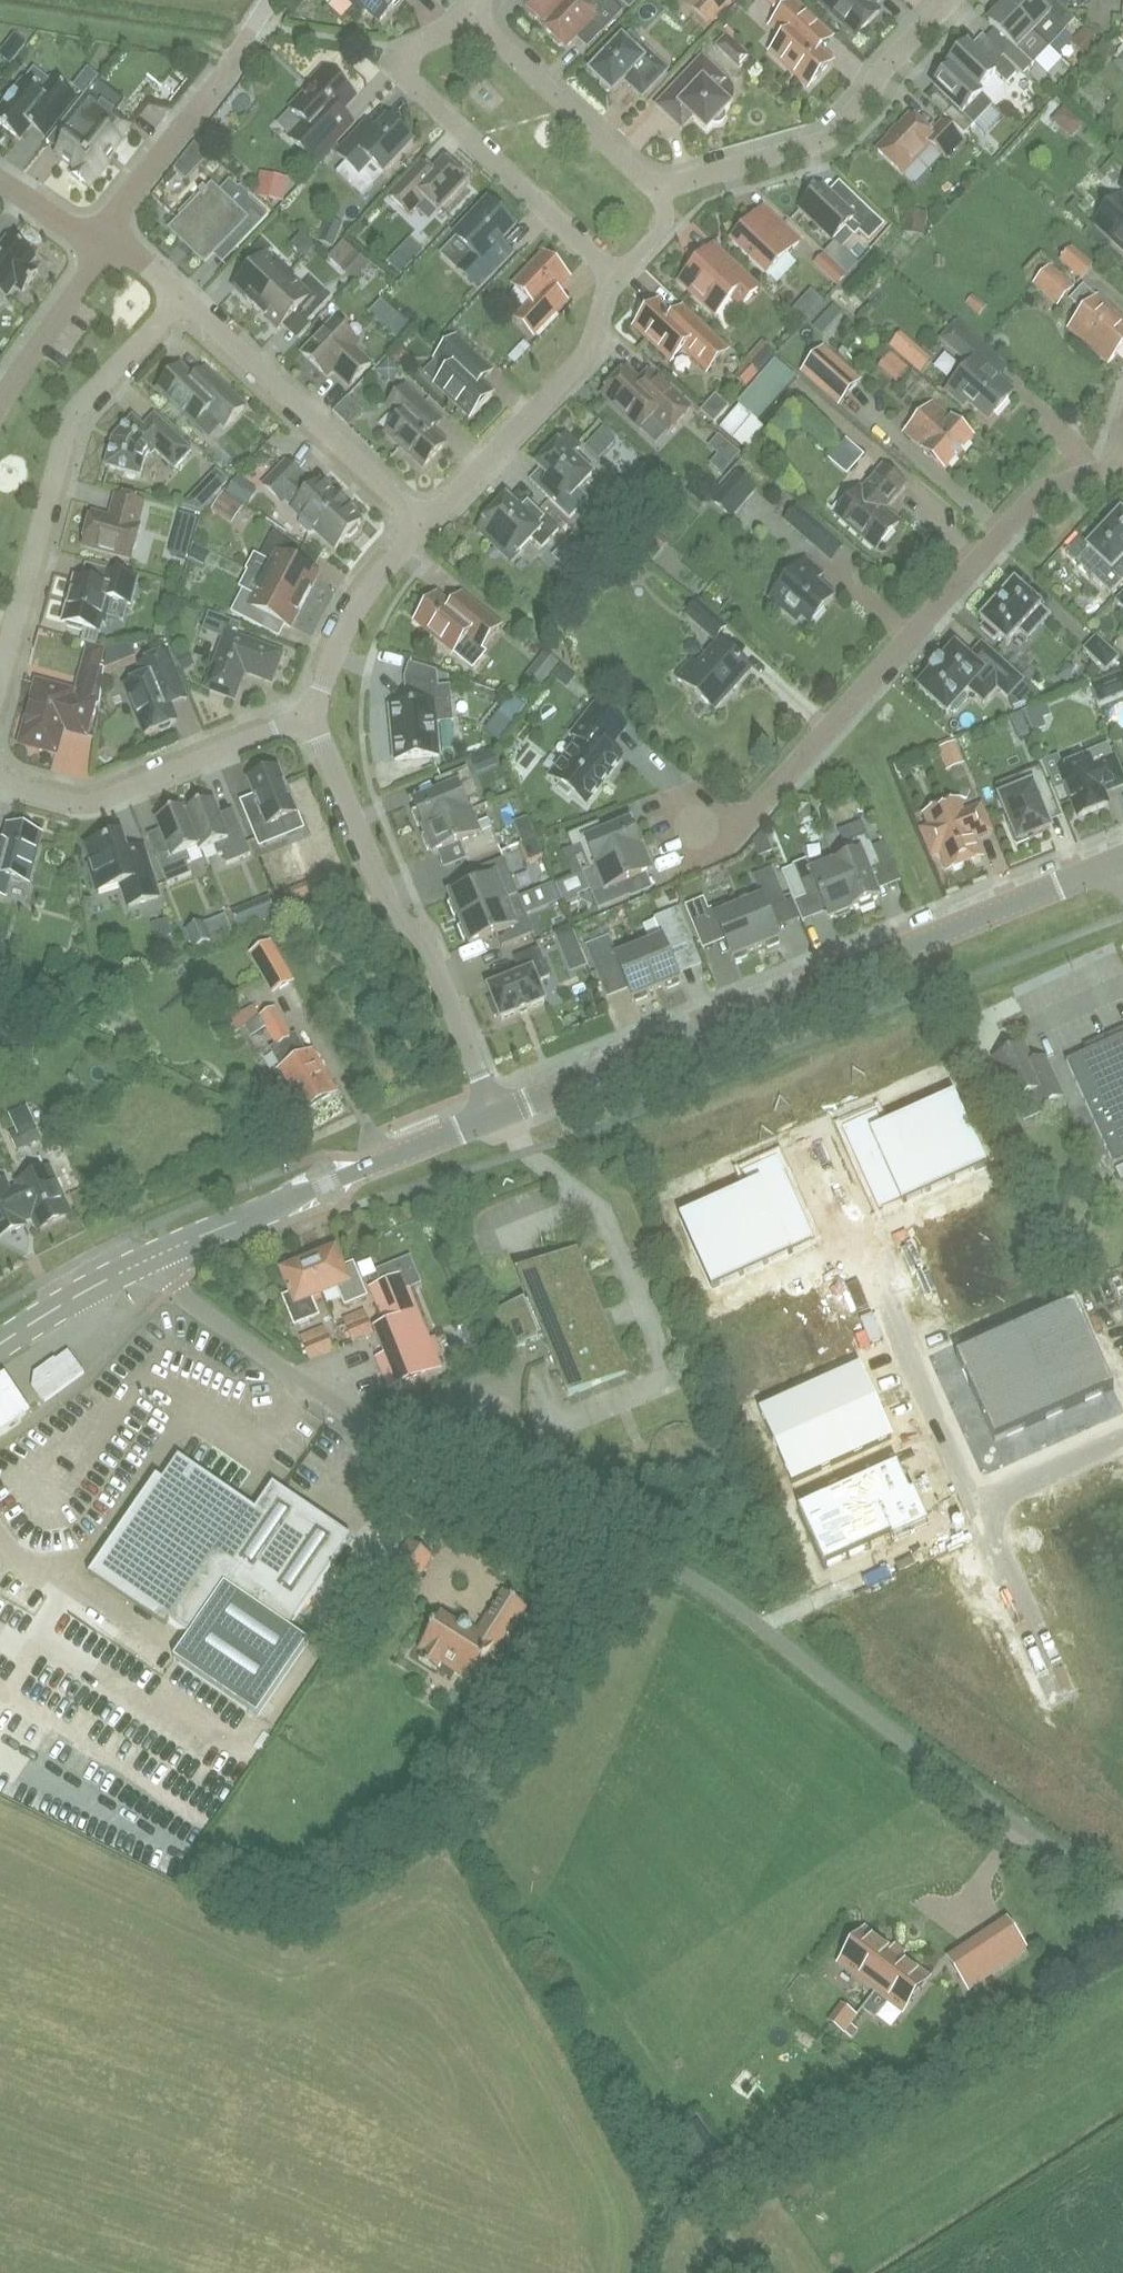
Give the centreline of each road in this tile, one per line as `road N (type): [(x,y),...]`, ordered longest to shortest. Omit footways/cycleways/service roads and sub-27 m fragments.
road 1 (unclassified): [(1122,1900),(732,1603),(430,1461),(212,1316),(145,1262)]
road 2 (tertiary): [(495,1117),(1122,861)]
road 3 (residential): [(752,821),(1023,509),(1040,492),(1122,463)]
road 4 (residential): [(495,1117),(432,962),(382,885),(312,713)]
road 5 (residential): [(14,647),(77,420),(187,298)]
road 6 (tertiary): [(145,1262),(495,1117)]
road 7 (residential): [(966,0),(829,139),(654,189)]
road 8 (residential): [(462,29),(420,41),(407,54),(407,78),(609,269)]
road 9 (residential): [(0,780),(77,802),(312,713)]
road 10 (residential): [(425,523),(187,298)]
road 11 (residential): [(425,523),(587,353),(609,269)]
road 12 (residential): [(110,231),(155,157),(228,73),(273,0)]
road 13 (residential): [(654,189),(495,37),(462,29)]
road 14 (residential): [(974,1501),(867,1271)]
road 15 (residential): [(312,713),(354,616),(425,523)]
road 16 (residential): [(974,1501),(1055,1693)]
road 17 (residential): [(752,821),(707,856),(685,856),(664,836),(667,816),(679,805),(731,813)]
road 18 (residential): [(0,406),(102,247)]
road 19 (tertiary): [(0,1348),(145,1262)]
road 20 (residential): [(1122,1437),(974,1501)]
road 21 (residential): [(102,247),(0,184)]

